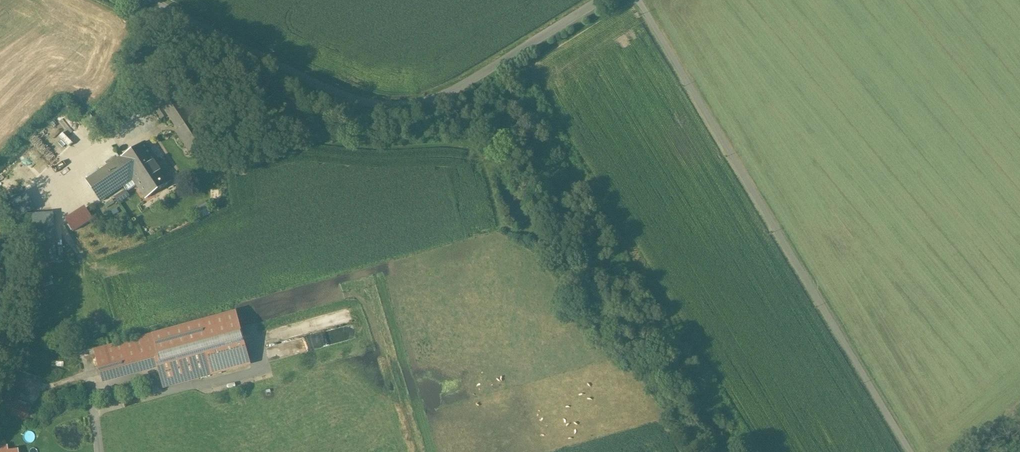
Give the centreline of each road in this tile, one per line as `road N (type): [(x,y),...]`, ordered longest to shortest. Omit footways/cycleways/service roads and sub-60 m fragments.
road 1 (residential): [(146,0),(321,86),(377,105),(409,105),(452,90),(601,0)]

